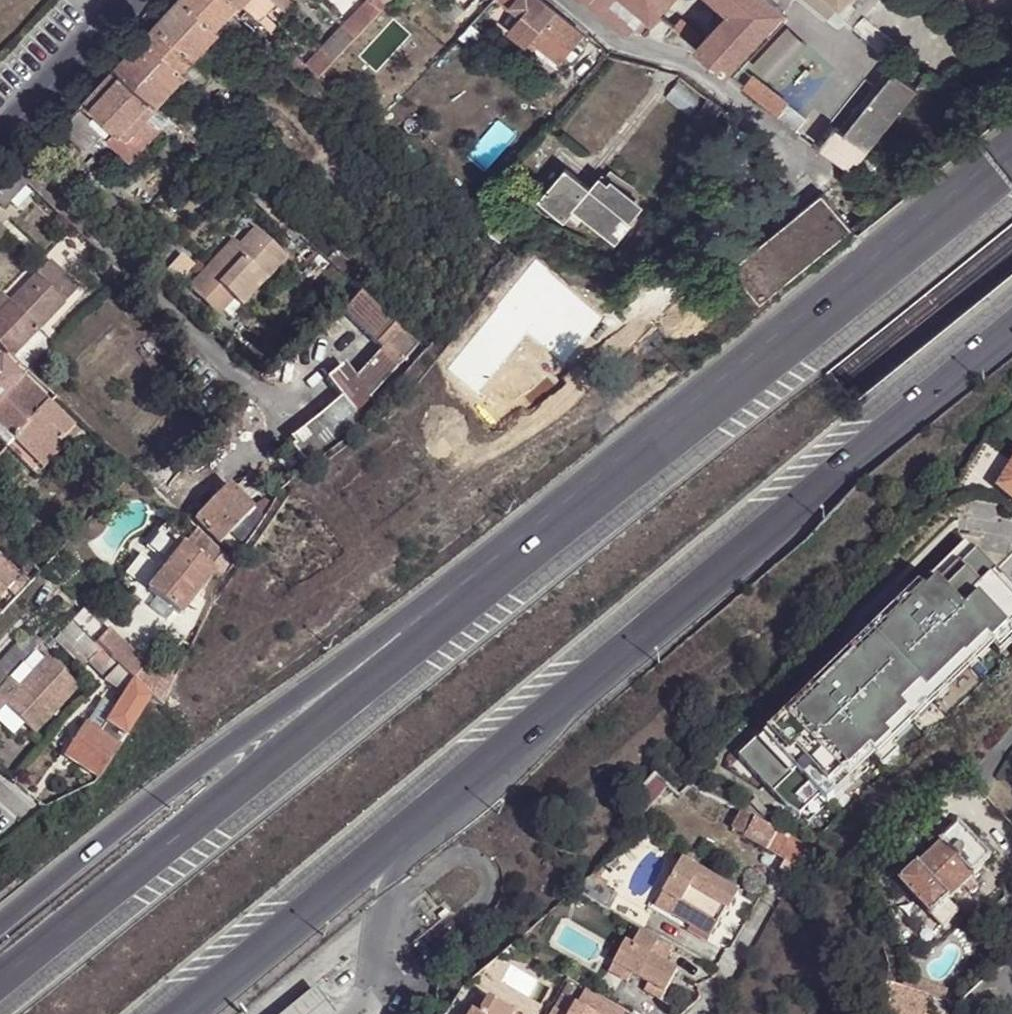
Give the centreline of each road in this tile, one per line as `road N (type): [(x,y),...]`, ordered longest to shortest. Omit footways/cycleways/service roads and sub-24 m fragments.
road 1 (trunk): [(1011,163),(0,987)]
road 2 (trunk): [(1011,146),(0,921)]
road 3 (trunk): [(196,1013),(428,823),(1011,305)]
road 4 (residential): [(568,0),(617,41),(690,61),(845,191)]
road 5 (residential): [(135,0),(0,142)]

